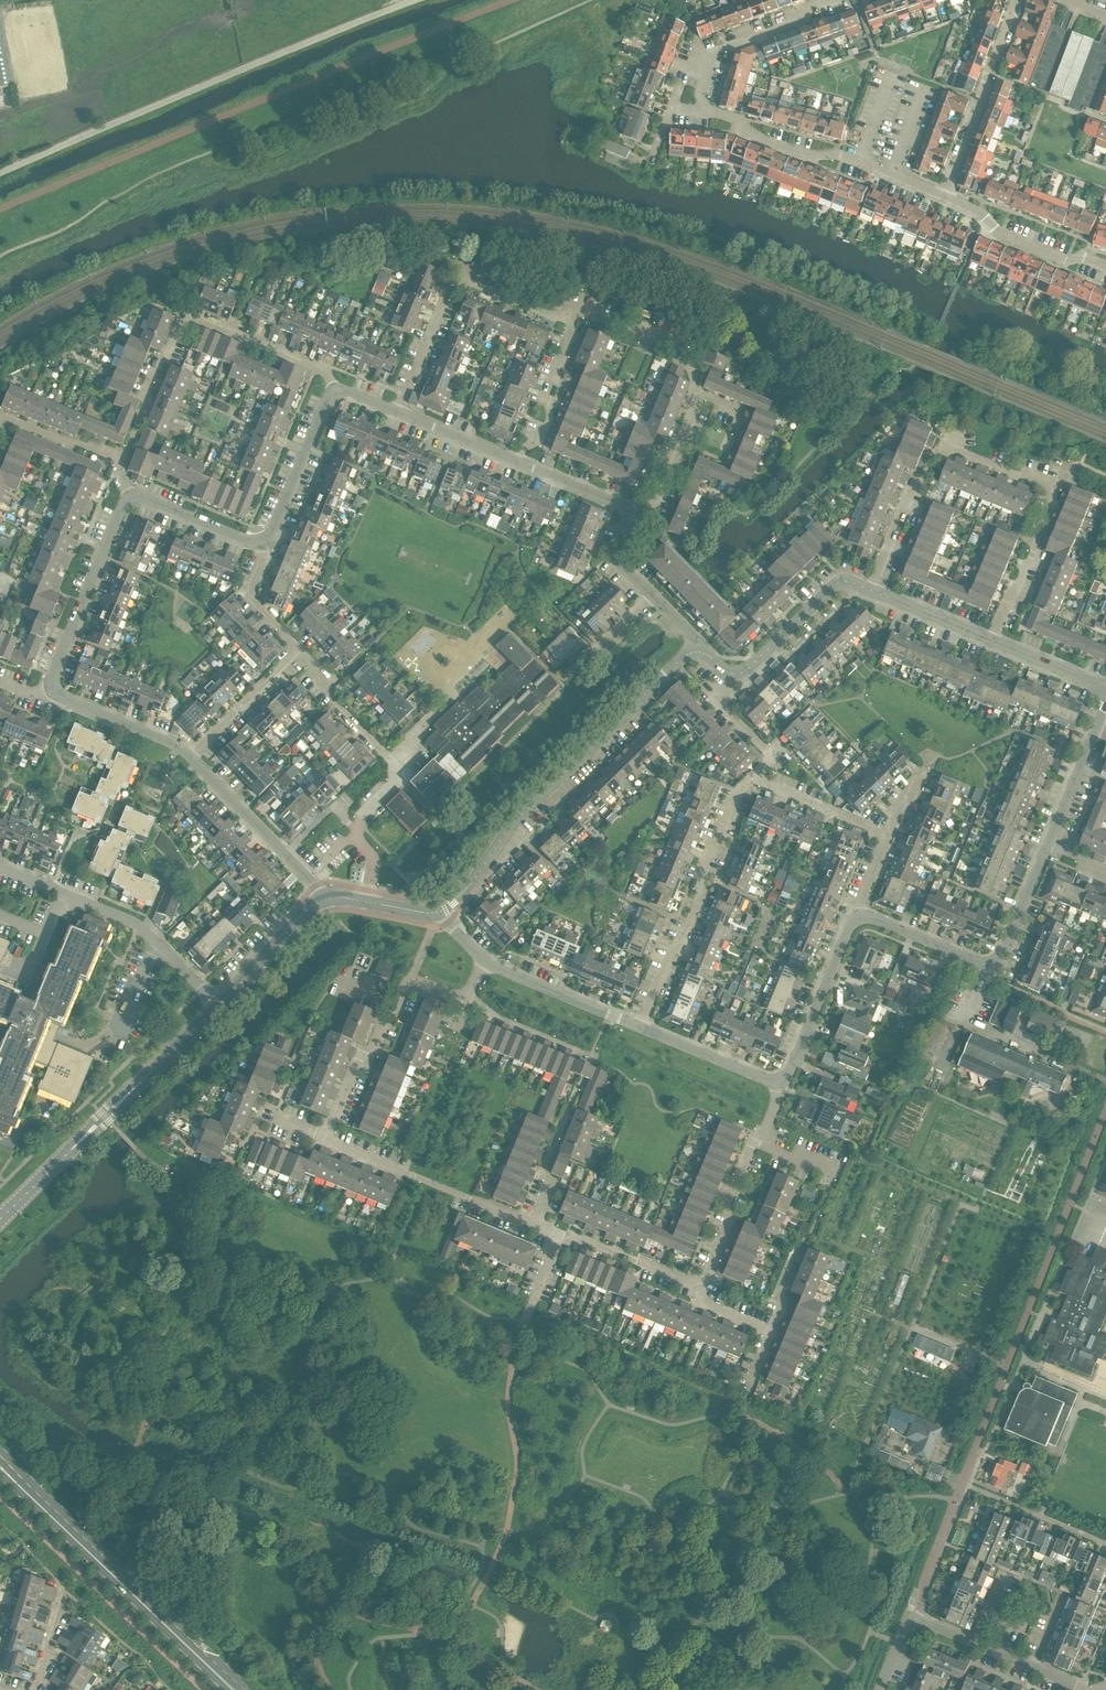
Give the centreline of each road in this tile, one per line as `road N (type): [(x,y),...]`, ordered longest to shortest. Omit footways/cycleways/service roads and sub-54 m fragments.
road 1 (unclassified): [(0,175),(419,0)]
road 2 (residential): [(872,592),(902,510),(941,445),(1055,489),(991,641)]
road 3 (residential): [(858,162),(748,137),(737,122),(698,110),(711,57),(852,0)]
road 4 (residential): [(443,914),(512,828),(696,652)]
road 5 (residential): [(123,463),(188,314),(324,370),(334,390)]
road 6 (primary): [(233,1689),(0,1467)]
road 7 (residential): [(0,1221),(221,1005)]
road 8 (residential): [(366,902),(372,864),(358,823),(399,772),(300,656)]
road 9 (residential): [(629,512),(659,495),(699,388),(652,334),(581,311)]
road 10 (residential): [(854,914),(990,967),(1047,845)]
road 11 (residential): [(640,1027),(738,791),(754,778)]
road 12 (residential): [(560,1233),(325,1139)]
road 13 (residential): [(325,1139),(360,1059),(410,982),(462,1002)]
road 14 (residential): [(703,1285),(730,1217),(730,1194),(749,1150),(764,1137),(783,1082)]
road 15 (residential): [(945,197),(1015,0)]
road 16 (residential): [(52,689),(128,497)]
road 17 (residential): [(324,901),(190,757)]
road 18 (residential): [(1089,1689),(910,1619)]
road 19 (residential): [(783,1082),(854,914)]
road 20 (residential): [(1105,274),(1070,266),(982,227),(973,210),(945,197)]
road 21 (residential): [(731,675),(834,586),(848,582),(872,592)]
road 22 (residential): [(269,552),(334,390)]
road 23 (residential): [(485,961),(640,1027)]
road 24 (residential): [(520,466),(581,311)]
road 25 (residential): [(190,757),(52,689)]
road 26 (residential): [(640,1027),(783,1082)]
road 27 (residential): [(703,1285),(560,1233)]
road 28 (residential): [(269,552),(128,497)]
road 29 (residential): [(190,757),(300,656)]
road 30 (residential): [(395,414),(454,277)]
road 31 (residential): [(221,1005),(324,901)]
road 32 (residential): [(887,834),(754,778)]
road 33 (residential): [(754,778),(775,759),(718,698),(731,675)]
road 34 (residential): [(520,466),(395,414)]
road 35 (residential): [(454,277),(548,314),(581,311)]
road 36 (residential): [(0,417),(123,463)]
road 37 (residential): [(991,641),(872,592)]
road 38 (residential): [(1047,845),(1096,728)]
road 39 (residential): [(300,656),(250,600),(269,552)]
road 40 (residential): [(1105,691),(991,641)]

